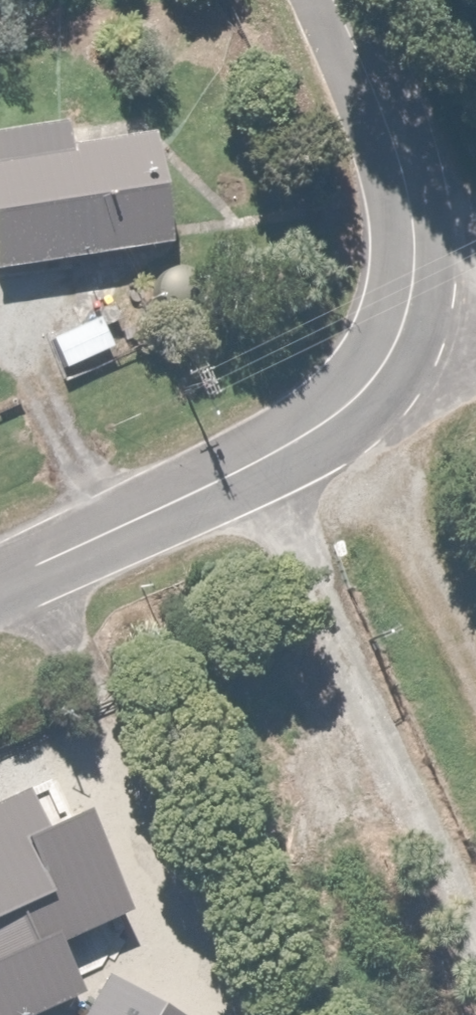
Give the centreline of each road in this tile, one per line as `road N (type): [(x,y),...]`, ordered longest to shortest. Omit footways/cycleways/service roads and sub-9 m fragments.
road 1 (unclassified): [(352,408),(0,569)]
road 2 (unclassified): [(329,0),(379,109),(402,190),(416,259),(406,318)]
road 3 (unclassified): [(475,679),(352,408)]

